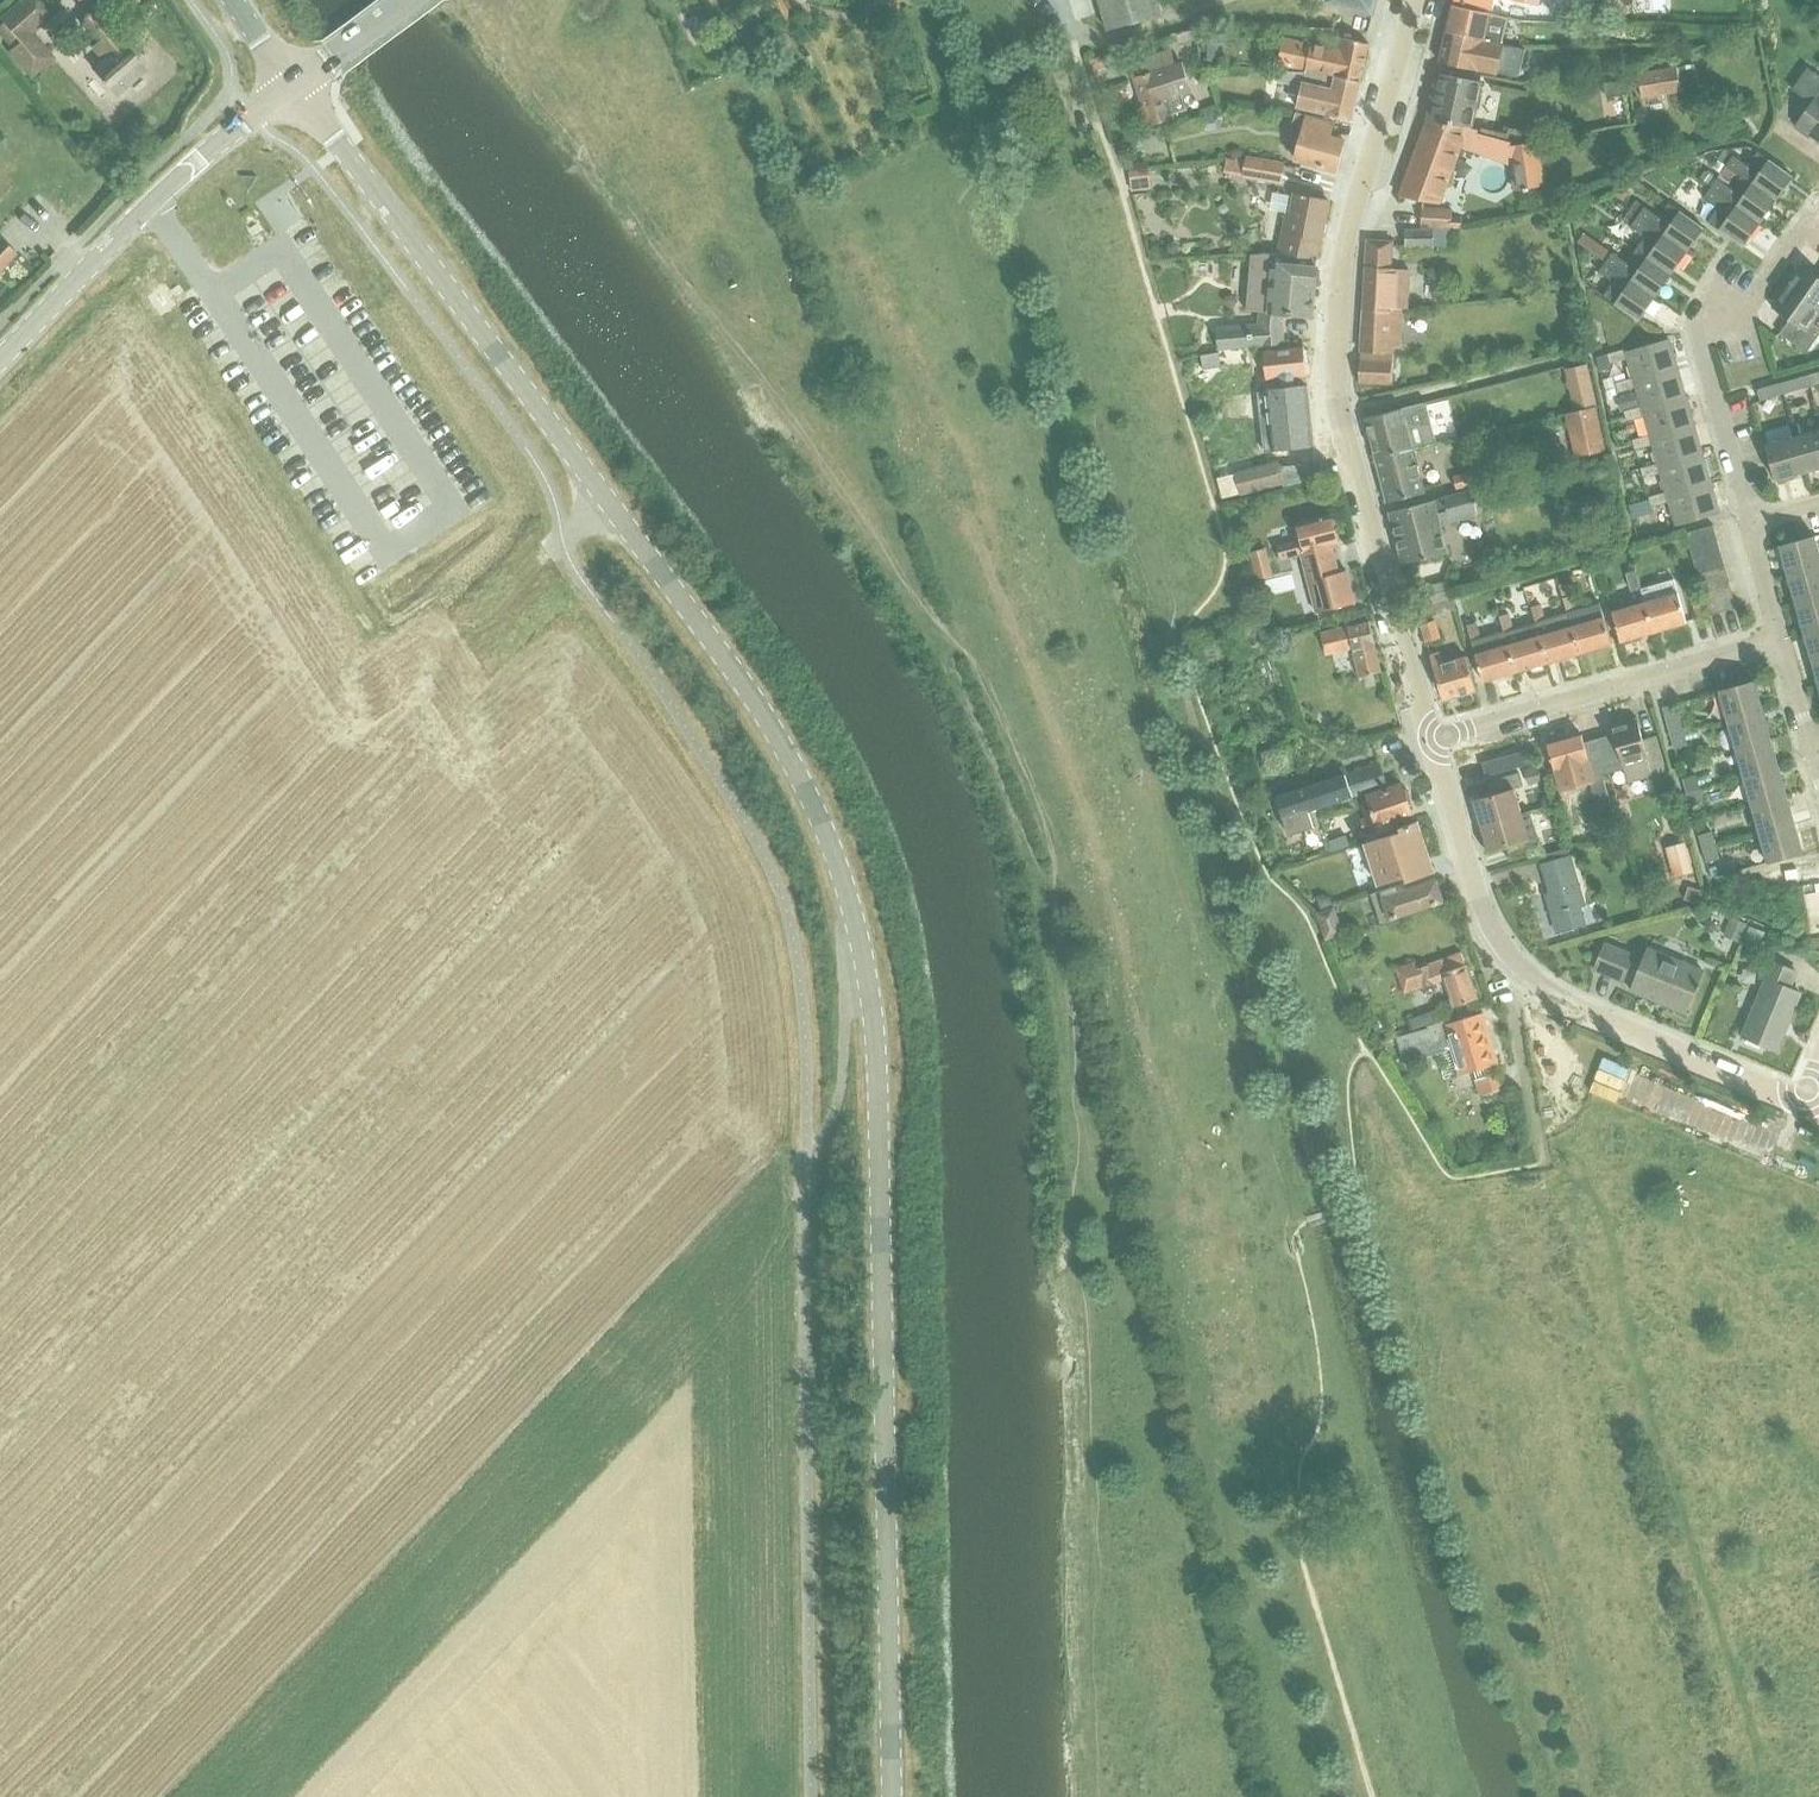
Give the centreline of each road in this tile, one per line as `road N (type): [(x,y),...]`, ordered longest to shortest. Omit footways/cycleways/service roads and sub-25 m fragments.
road 1 (tertiary): [(892,1796),(878,1073),(854,914),(828,837),(740,679),(292,84)]
road 2 (tertiary): [(1429,739),(1336,394),(1336,329),(1357,199),(1419,0)]
road 3 (tertiary): [(1801,1100),(1523,976),(1492,938),(1429,739)]
road 4 (tertiary): [(292,84),(150,204),(0,360)]
road 5 (residential): [(1752,521),(1700,344),(1748,310),(1818,198)]
road 6 (residential): [(1429,739),(1782,639)]
road 7 (residential): [(1115,172),(1059,0)]
road 8 (tertiary): [(292,84),(410,0)]
road 9 (residential): [(1782,639),(1752,521)]

